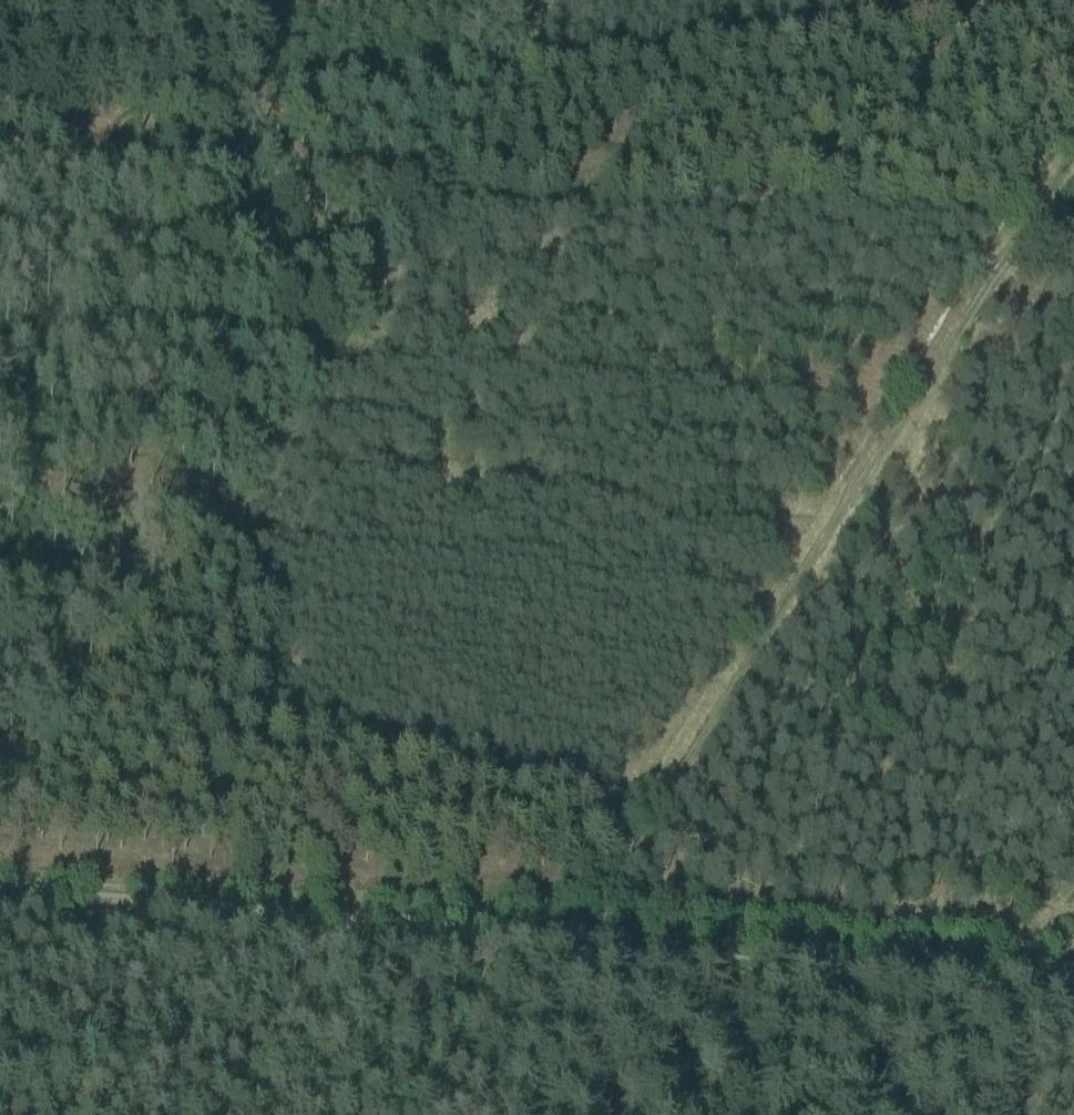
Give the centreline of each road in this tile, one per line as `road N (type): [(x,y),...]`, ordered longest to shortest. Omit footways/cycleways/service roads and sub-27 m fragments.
road 1 (track): [(452,1114),(582,929),(1073,173)]
road 2 (track): [(0,889),(1073,964)]

